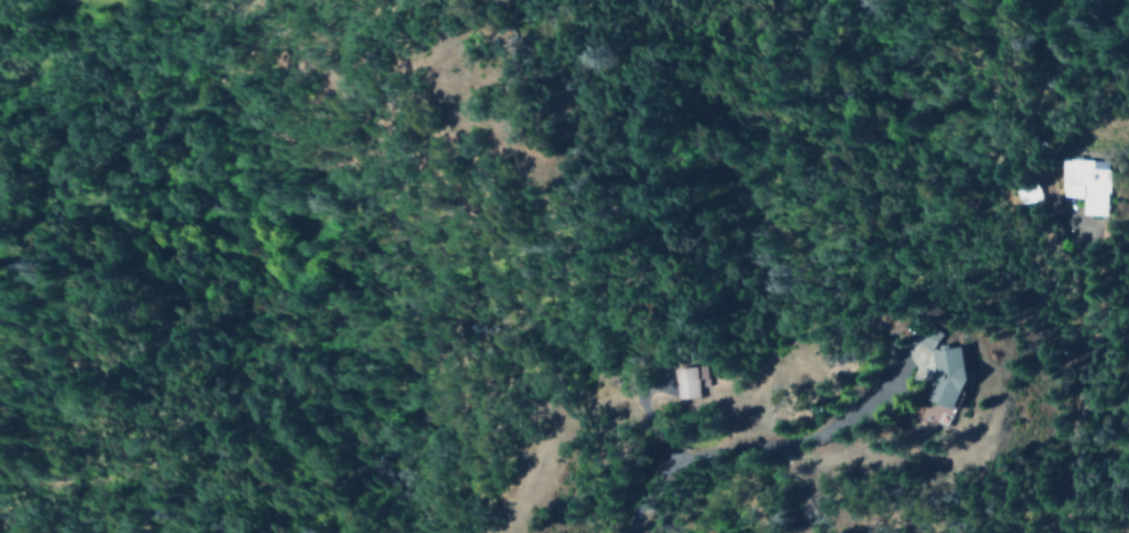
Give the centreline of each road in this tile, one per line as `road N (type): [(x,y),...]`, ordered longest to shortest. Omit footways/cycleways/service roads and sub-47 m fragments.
road 1 (residential): [(623,532),(646,483),(668,466),(813,440),(862,406),(902,362)]

